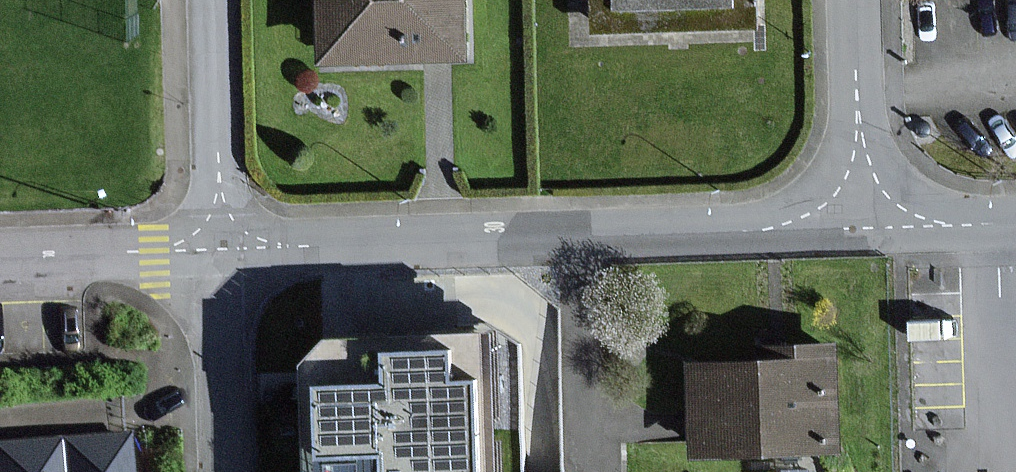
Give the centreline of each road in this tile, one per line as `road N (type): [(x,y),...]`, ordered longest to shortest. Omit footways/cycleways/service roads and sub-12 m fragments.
road 1 (residential): [(854,231),(220,246)]
road 2 (residential): [(220,246),(210,0)]
road 3 (residential): [(855,0),(854,231)]
road 4 (residential): [(220,246),(222,471)]
road 5 (residential): [(220,246),(0,259)]
road 6 (residential): [(1015,224),(854,231)]

